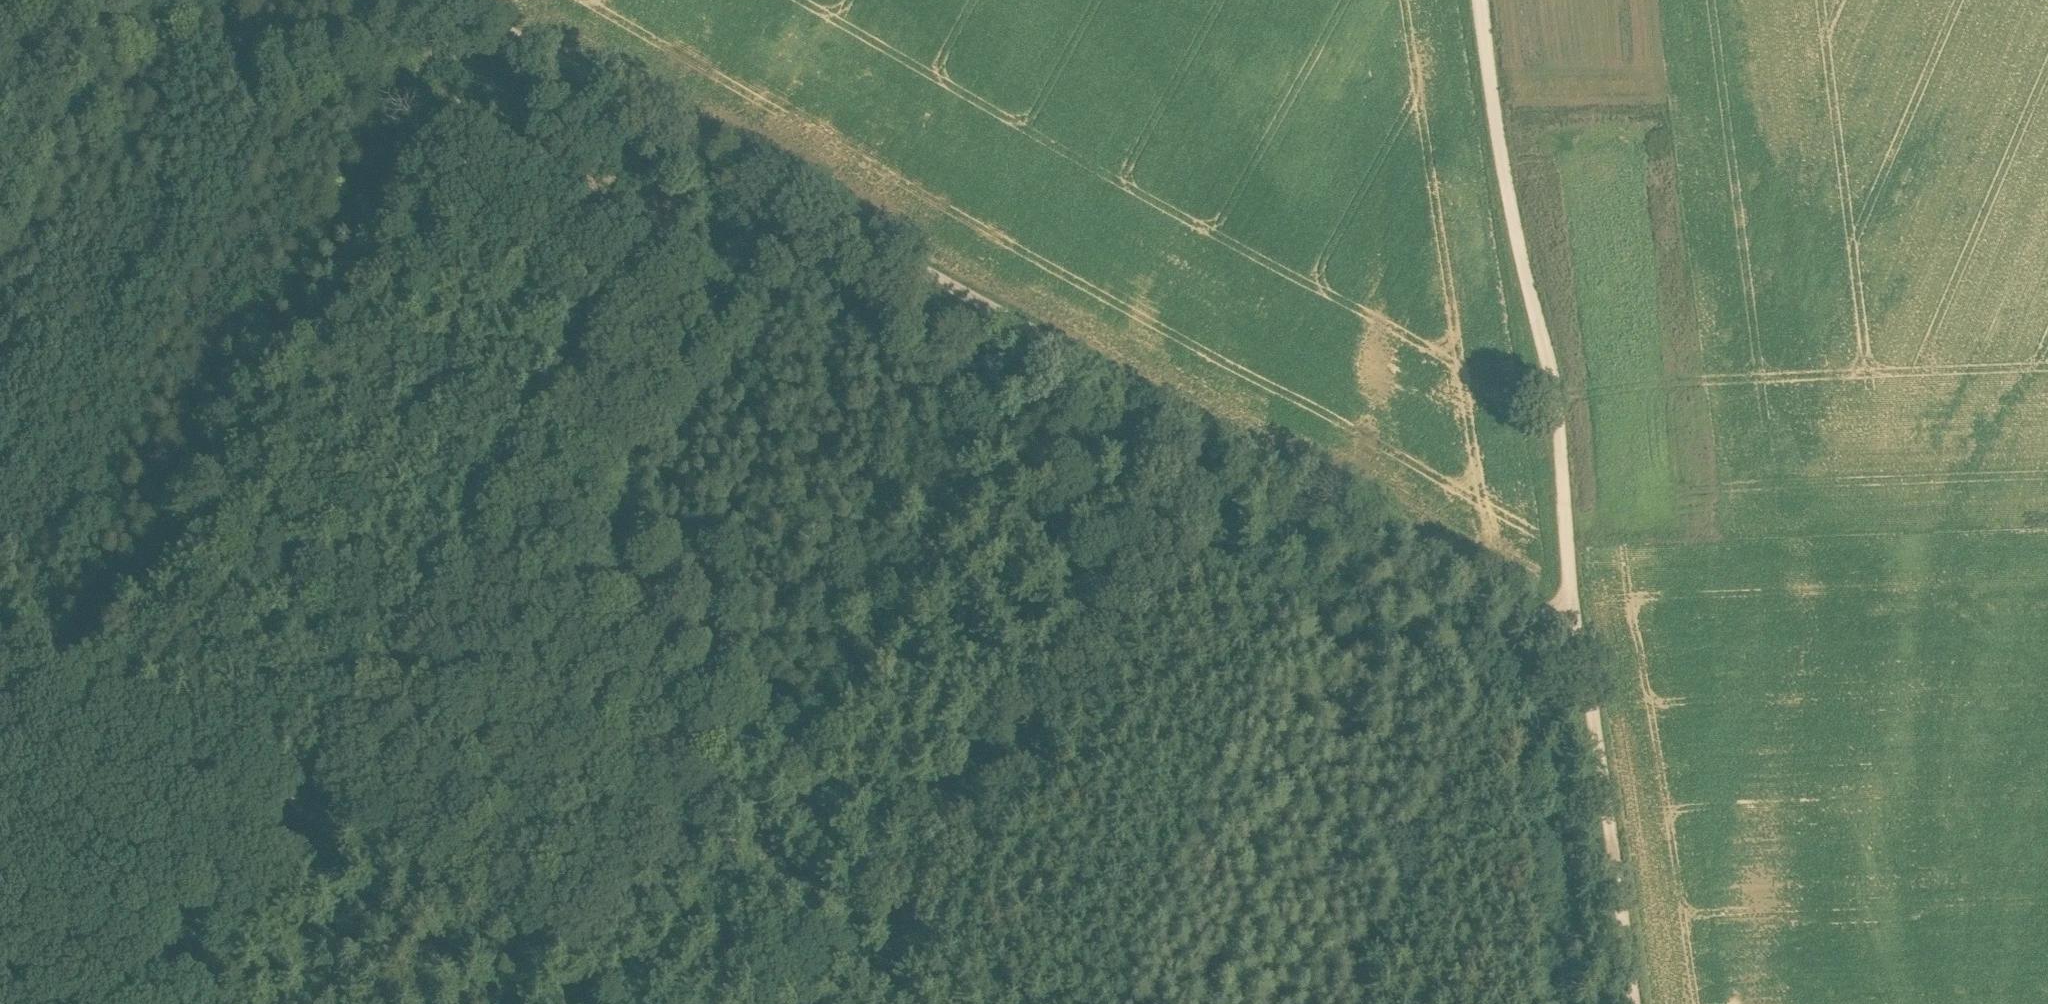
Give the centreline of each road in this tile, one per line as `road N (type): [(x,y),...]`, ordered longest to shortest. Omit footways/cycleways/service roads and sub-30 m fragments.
road 1 (track): [(1579,642),(461,0)]
road 2 (track): [(599,1003),(595,984),(0,648)]
road 3 (track): [(1478,0),(1512,223),(1560,435),(1579,642)]
road 4 (track): [(1635,1003),(1579,642)]
road 5 (track): [(145,0),(0,243)]

